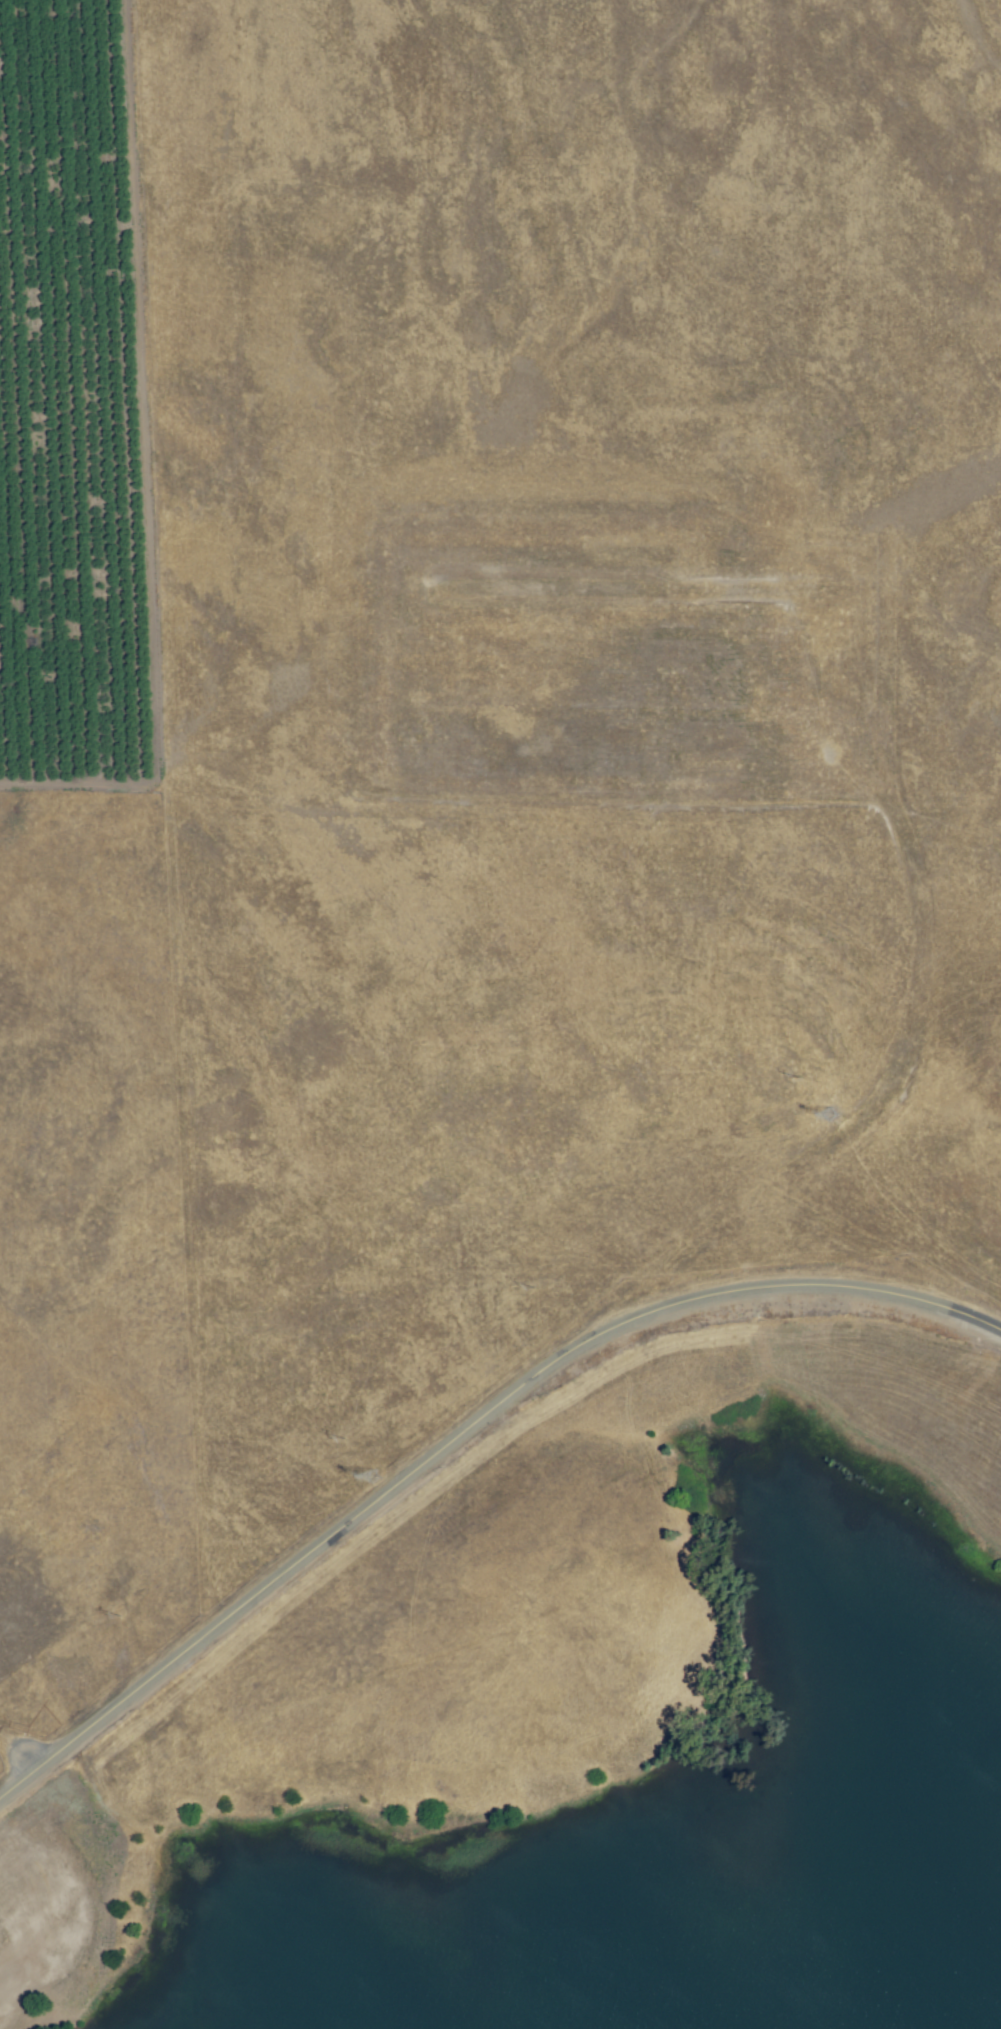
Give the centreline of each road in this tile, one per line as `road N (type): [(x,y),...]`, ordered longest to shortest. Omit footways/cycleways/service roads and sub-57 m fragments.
road 1 (residential): [(0,1801),(612,1324),(865,1271),(1000,1342)]

